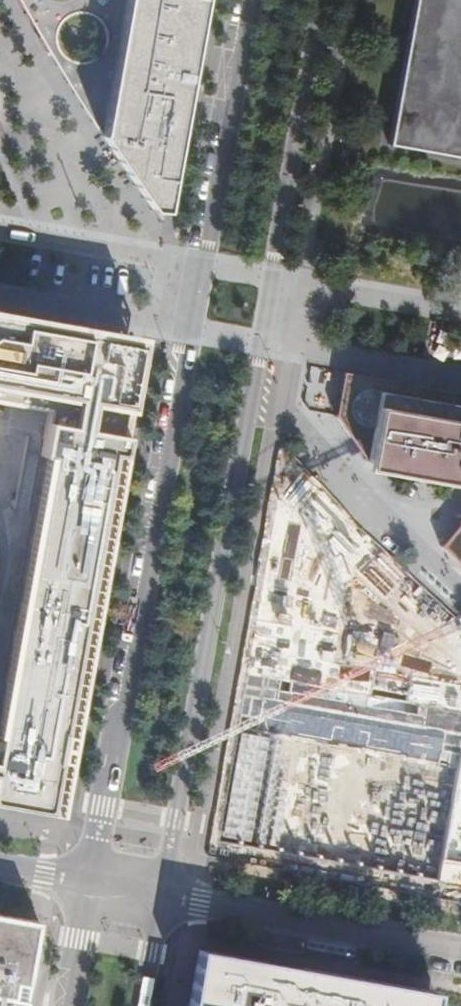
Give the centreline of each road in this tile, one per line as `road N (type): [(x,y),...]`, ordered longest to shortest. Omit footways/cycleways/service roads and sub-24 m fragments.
road 1 (secondary): [(164,892),(321,0)]
road 2 (secondary): [(198,264),(93,877)]
road 3 (tertiary): [(164,892),(460,946)]
road 4 (secondary): [(243,0),(198,264)]
road 5 (residential): [(0,228),(198,264)]
road 6 (tertiary): [(93,877),(68,1005)]

